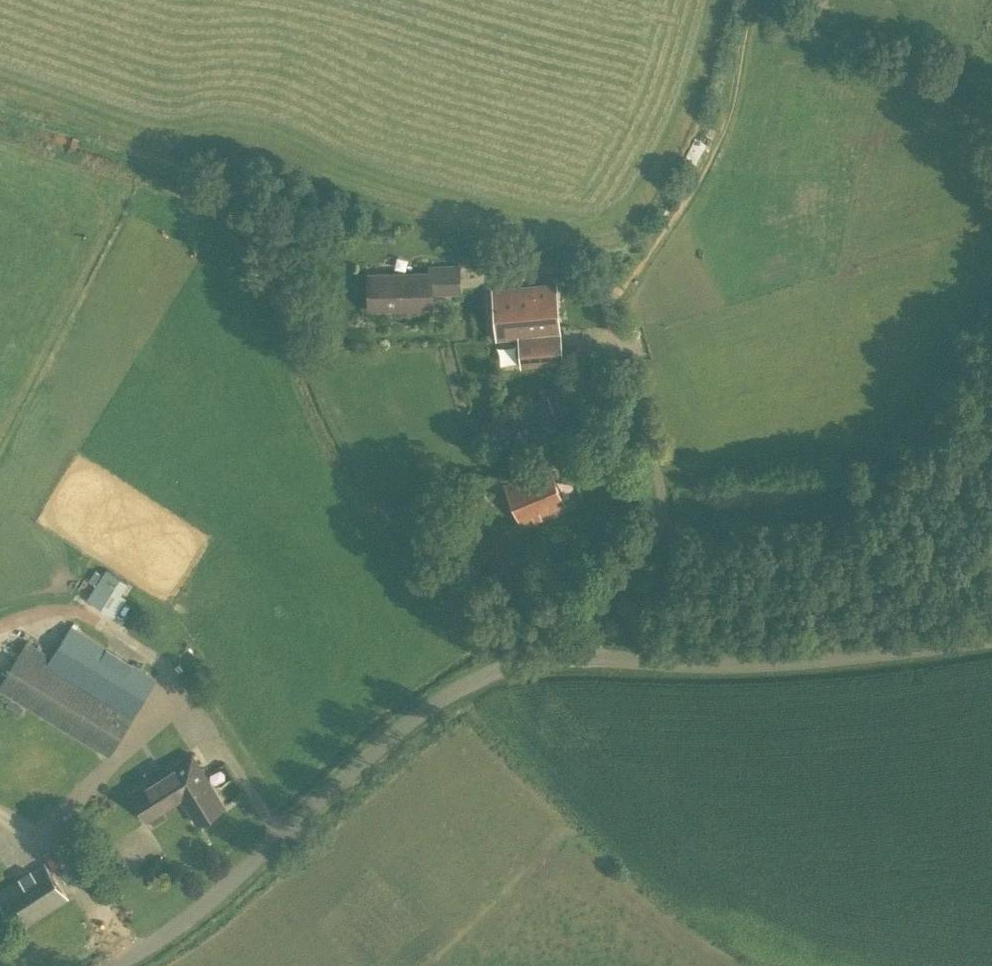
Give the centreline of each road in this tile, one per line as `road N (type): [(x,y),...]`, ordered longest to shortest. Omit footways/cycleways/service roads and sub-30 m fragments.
road 1 (unclassified): [(116,965),(182,926),(420,713),(503,667),(573,656),(745,664),(991,641)]
road 2 (track): [(573,656),(656,529),(664,500),(609,296)]

